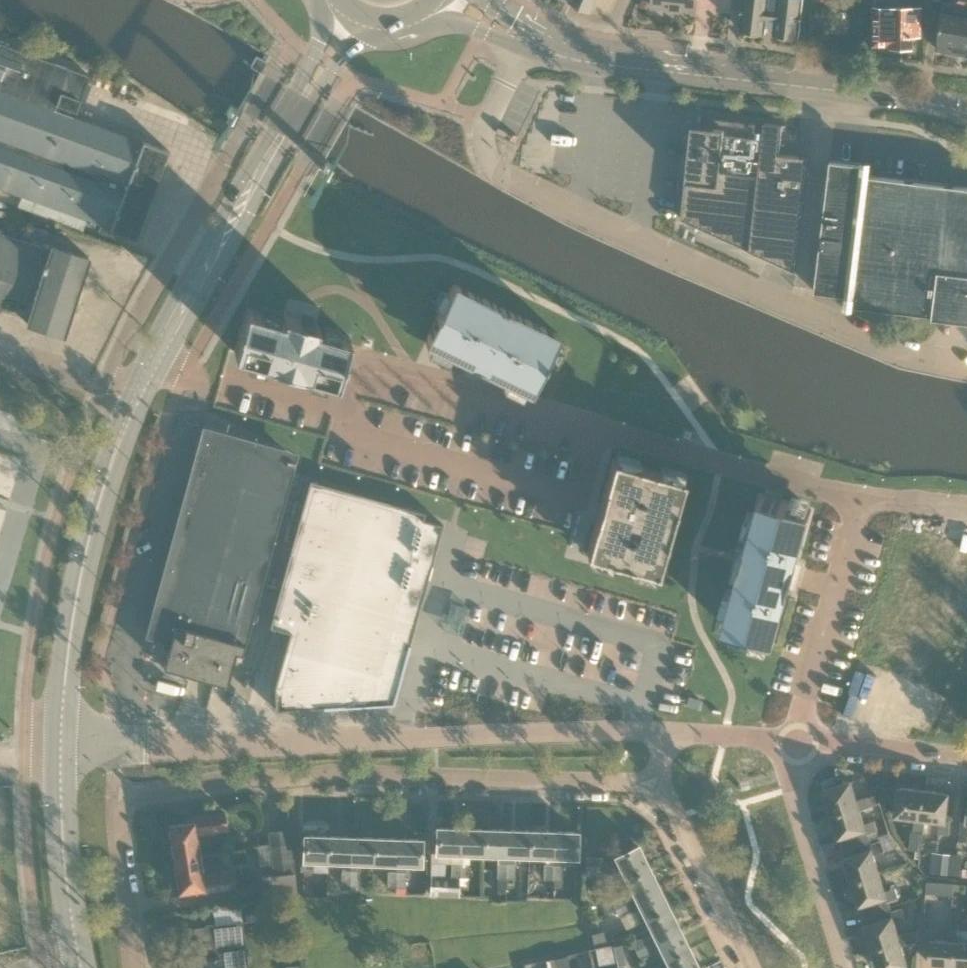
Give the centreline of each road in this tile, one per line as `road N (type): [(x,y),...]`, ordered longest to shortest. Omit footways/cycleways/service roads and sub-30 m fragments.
road 1 (residential): [(521,48),(484,119),(487,161),(507,186),(903,354),(966,369)]
road 2 (unclassified): [(111,746),(665,731)]
road 3 (residential): [(659,784),(334,773),(118,795)]
road 4 (primary): [(328,0),(303,75),(146,353),(119,421),(116,452)]
road 5 (primary): [(116,452),(323,86),(371,27)]
road 6 (residential): [(346,408),(339,431),(578,498),(598,428)]
road 7 (primary): [(60,753),(78,591),(116,452)]
road 8 (residential): [(598,428),(359,360),(346,408)]
road 9 (residential): [(861,501),(598,428)]
road 10 (residential): [(798,743),(861,501)]
road 11 (unclassified): [(966,115),(735,80)]
road 12 (residential): [(798,743),(790,789),(844,967)]
road 13 (unclassified): [(521,48),(569,67),(735,80)]
road 14 (primary): [(81,967),(62,839),(60,753)]
road 15 (unclassified): [(735,80),(689,60),(591,50),(533,26)]
road 16 (residential): [(753,967),(659,784)]
road 17 (residential): [(134,967),(118,795)]
road 18 (unclassified): [(966,756),(798,743)]
road 19 (unclassified): [(665,731),(798,743)]

